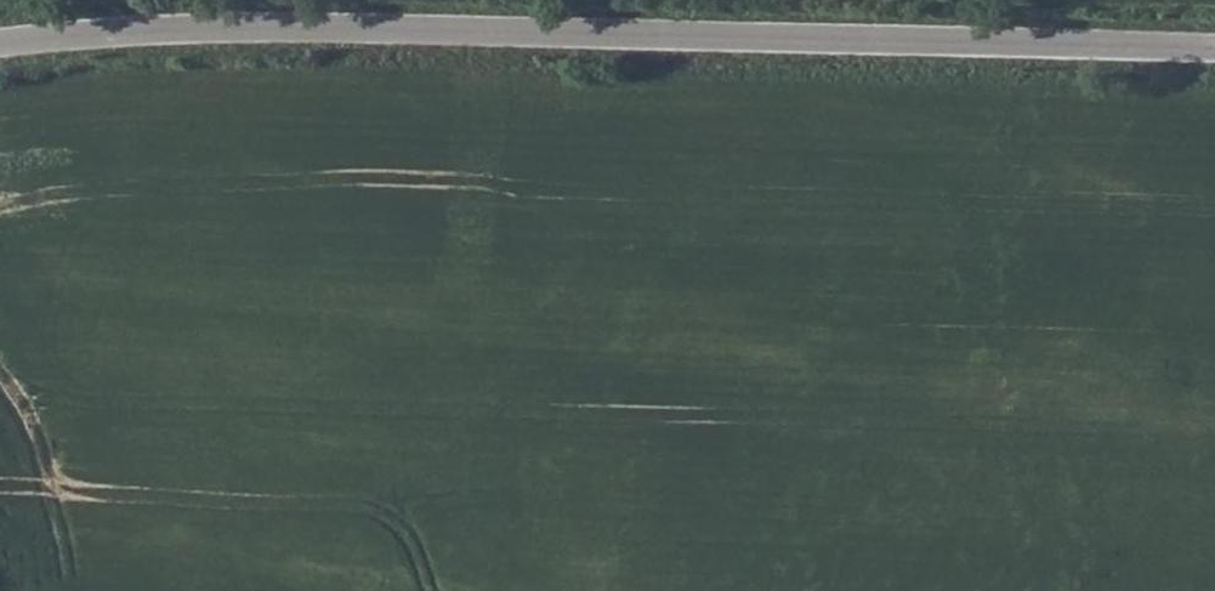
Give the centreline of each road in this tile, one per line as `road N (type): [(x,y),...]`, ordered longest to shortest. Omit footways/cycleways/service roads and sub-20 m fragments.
road 1 (unclassified): [(1214,49),(344,29),(157,29),(0,44)]

